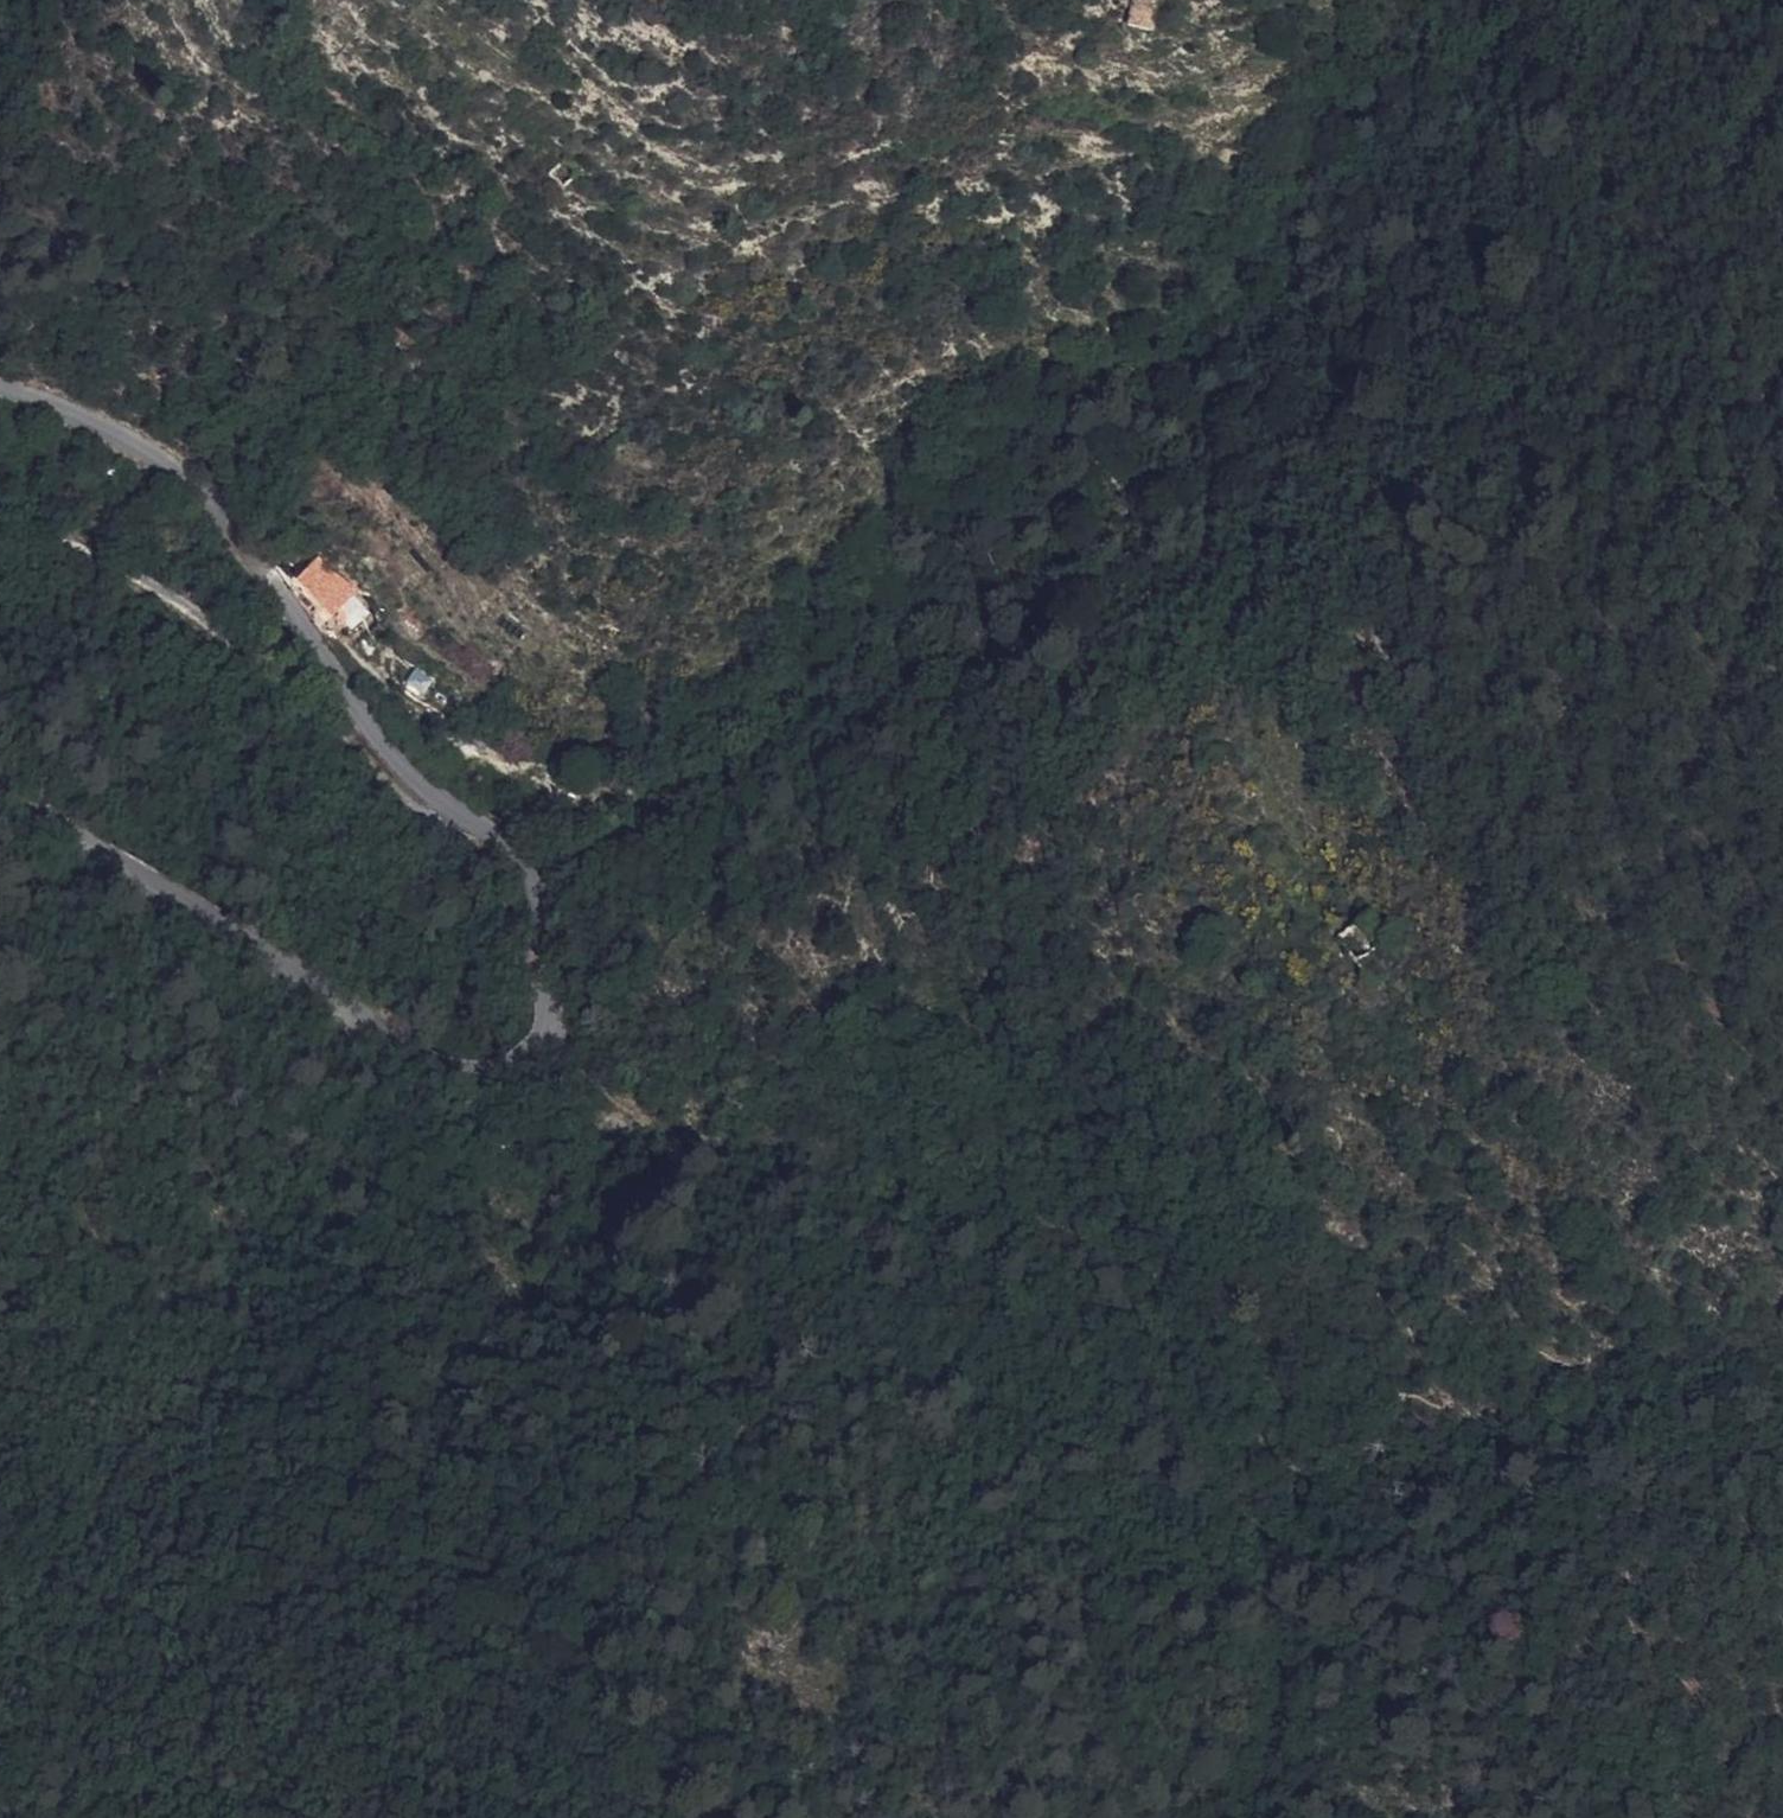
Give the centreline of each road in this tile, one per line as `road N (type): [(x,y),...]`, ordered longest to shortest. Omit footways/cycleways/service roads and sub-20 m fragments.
road 1 (unclassified): [(0,794),(182,899),(394,1043),(458,1069),(497,1071),(545,1035),(543,880),(523,849),(458,815),(398,768),(243,542),(166,464),(89,421),(0,390)]

